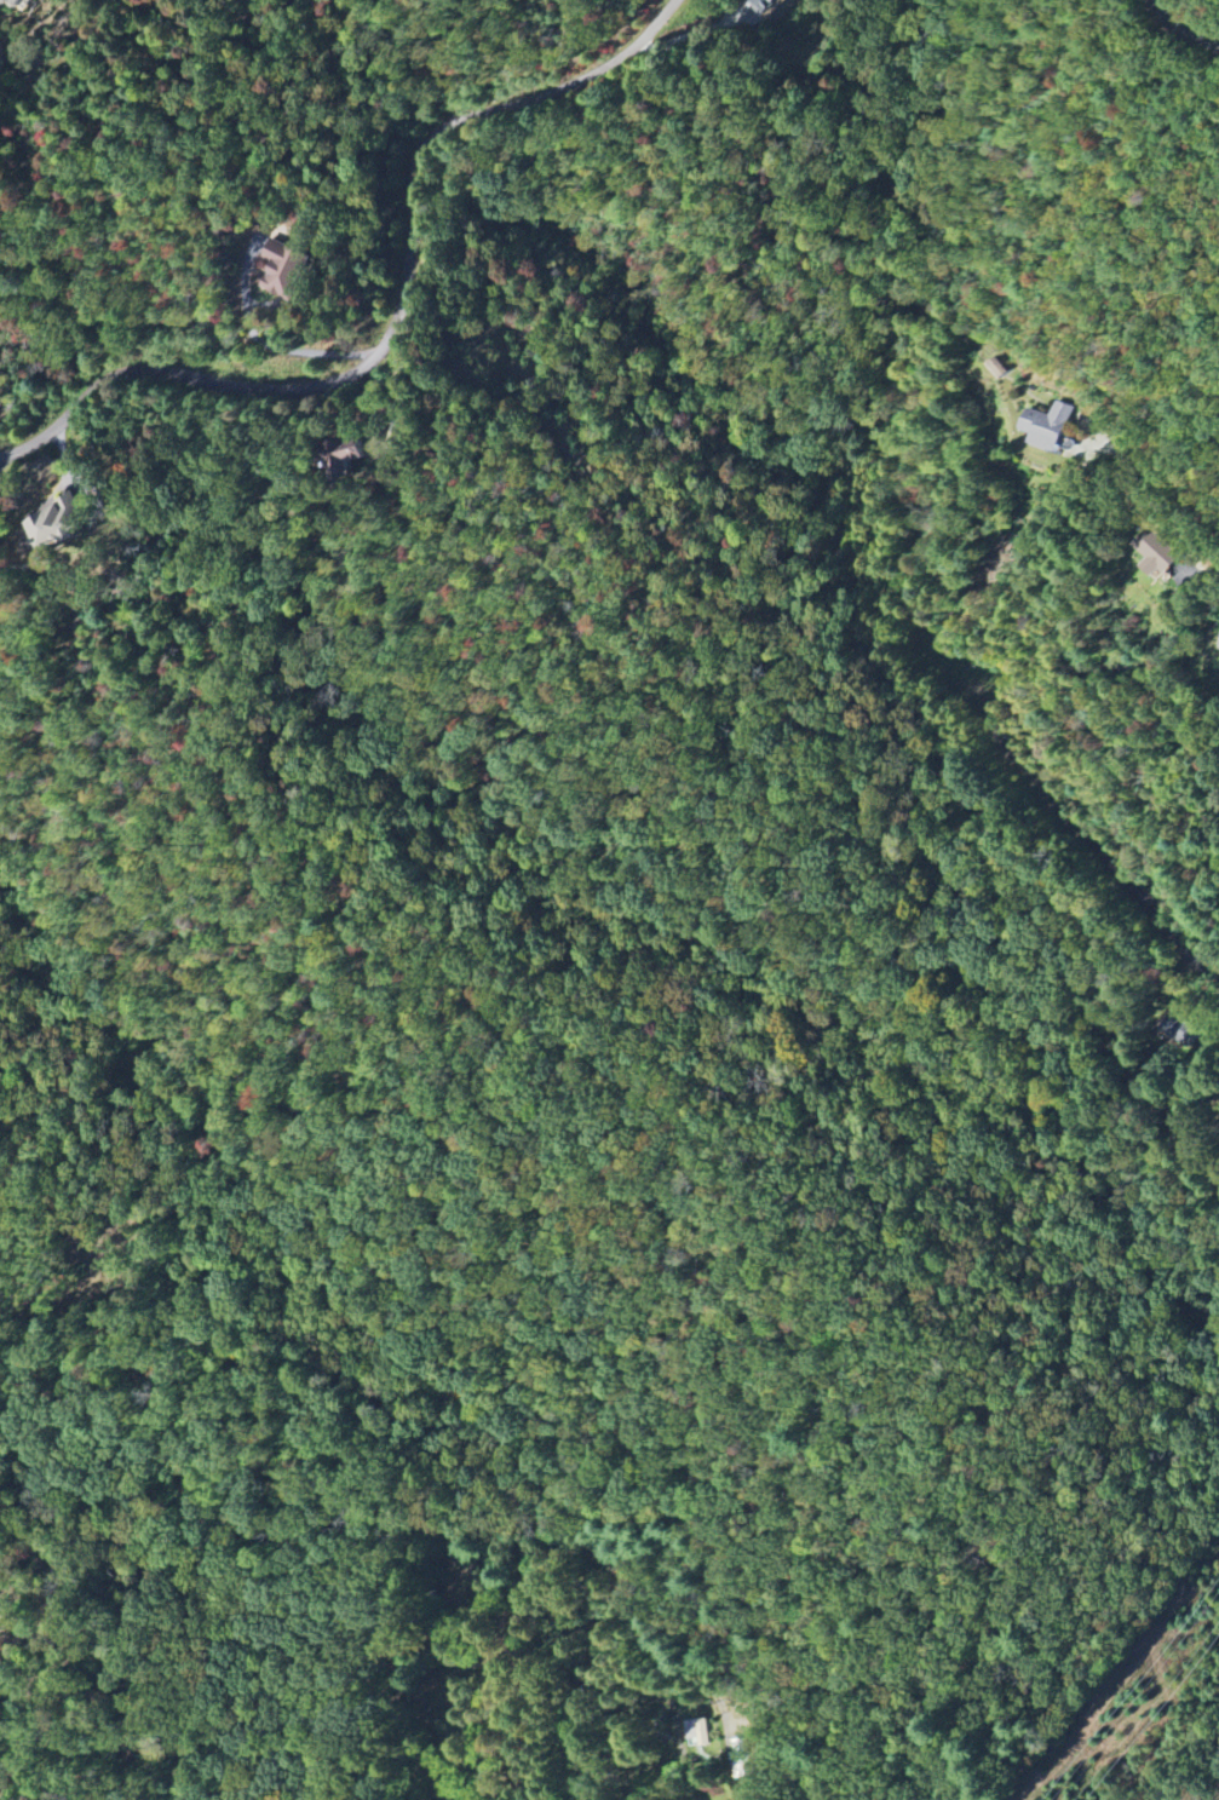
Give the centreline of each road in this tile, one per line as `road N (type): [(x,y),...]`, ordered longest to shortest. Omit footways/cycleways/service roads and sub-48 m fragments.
road 1 (residential): [(680,0),(631,54),(588,82),(430,142),(414,172),(404,320),(378,363),(332,385),(263,392),(138,368),(113,376),(44,435),(0,456)]
road 2 (residential): [(524,1799),(534,1594),(536,1578),(554,1560),(582,1554),(616,1572),(666,1647),(703,1678)]

